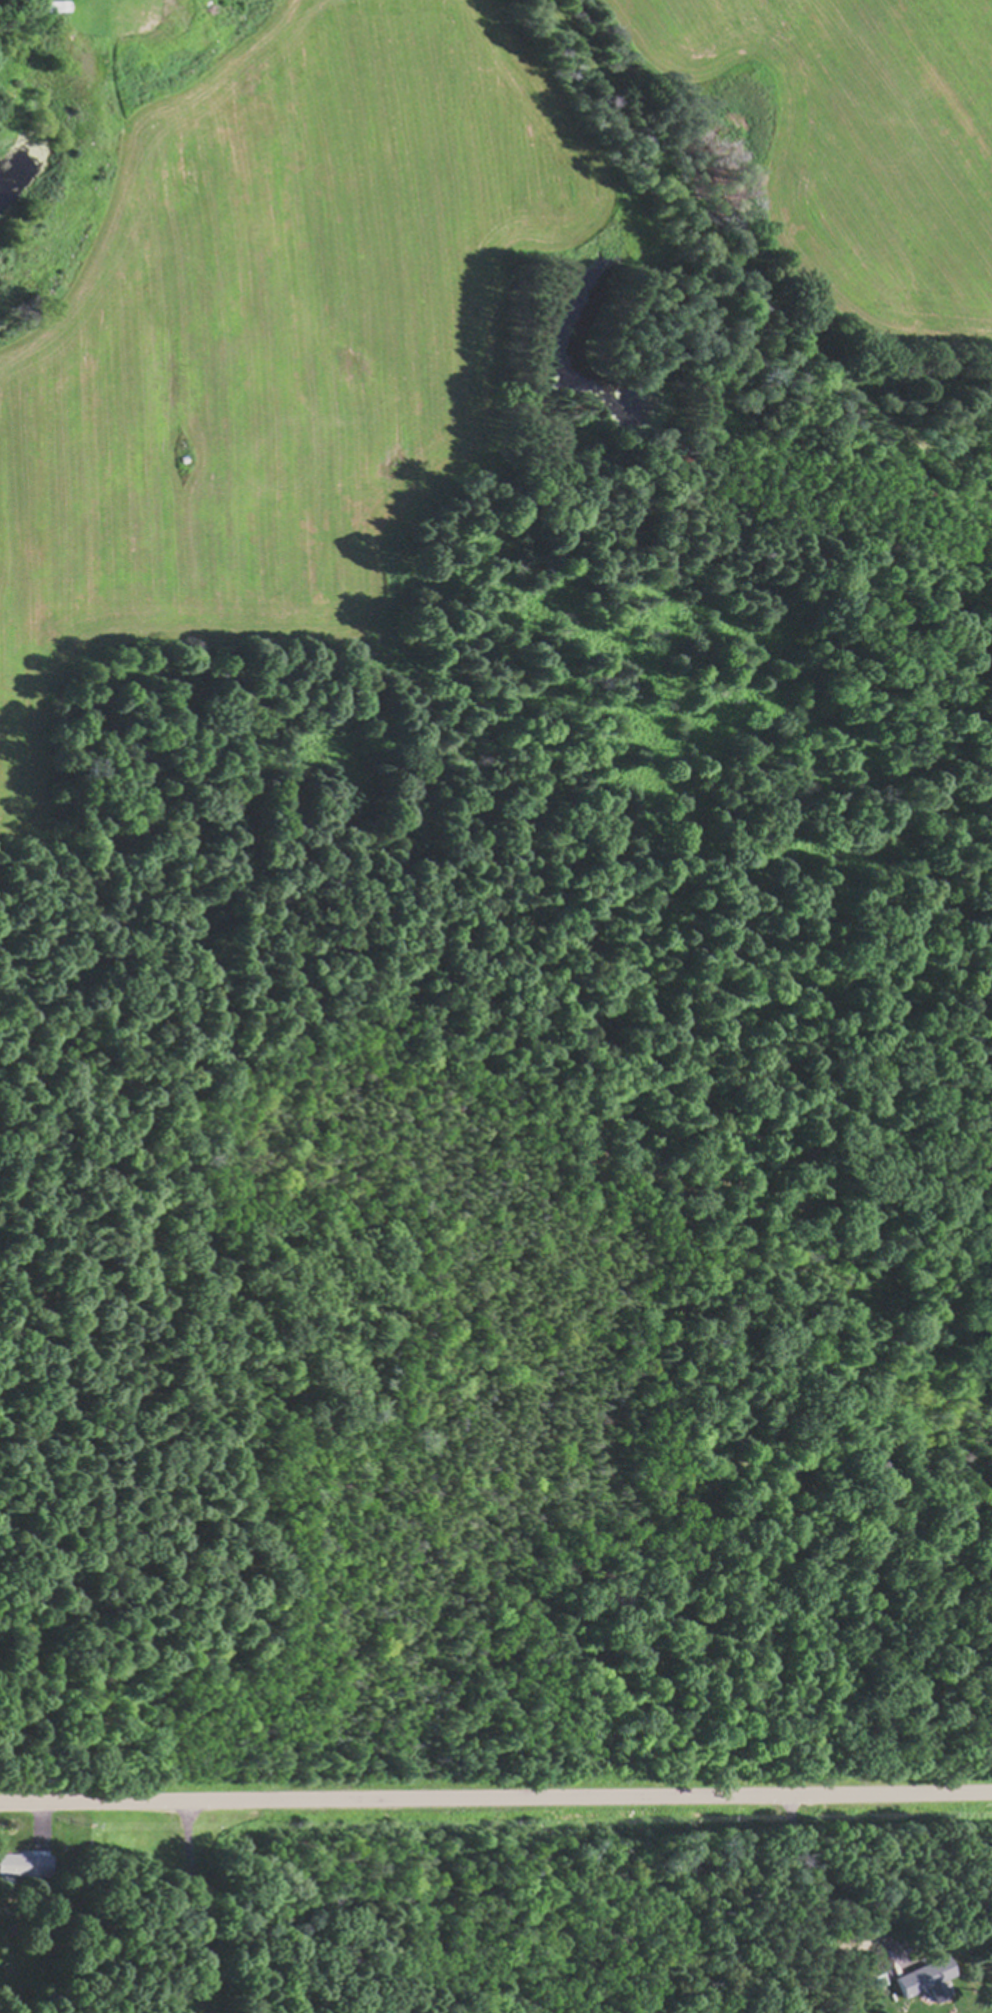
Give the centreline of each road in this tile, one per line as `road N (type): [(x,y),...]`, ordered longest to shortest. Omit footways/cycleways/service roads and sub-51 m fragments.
road 1 (residential): [(0,1801),(991,1789)]

